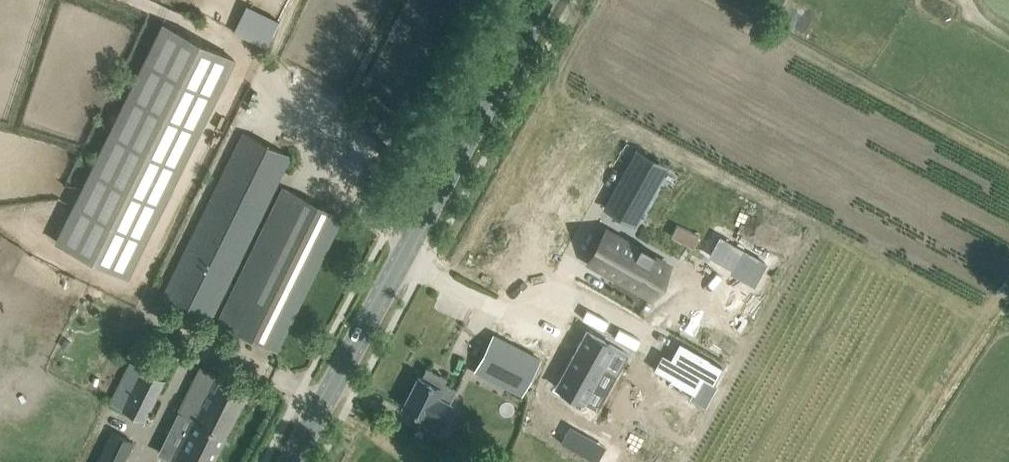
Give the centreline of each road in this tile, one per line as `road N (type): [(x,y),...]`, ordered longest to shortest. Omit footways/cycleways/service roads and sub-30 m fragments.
road 1 (tertiary): [(293,461),(546,0)]

